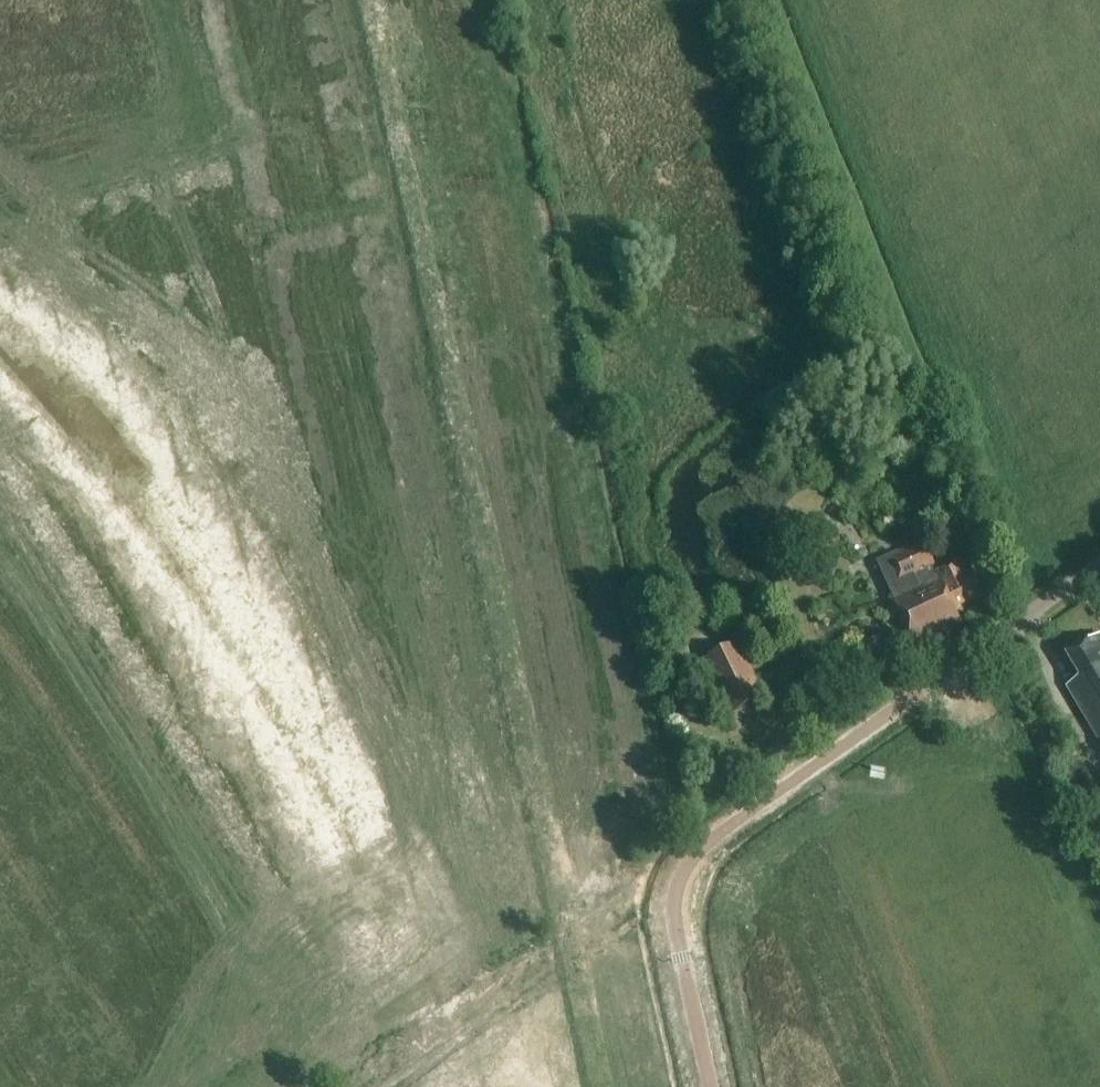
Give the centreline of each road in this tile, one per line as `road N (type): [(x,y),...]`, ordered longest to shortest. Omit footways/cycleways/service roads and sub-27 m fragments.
road 1 (unclassified): [(714,1086),(676,894),(689,866),(706,844),(1099,564)]

